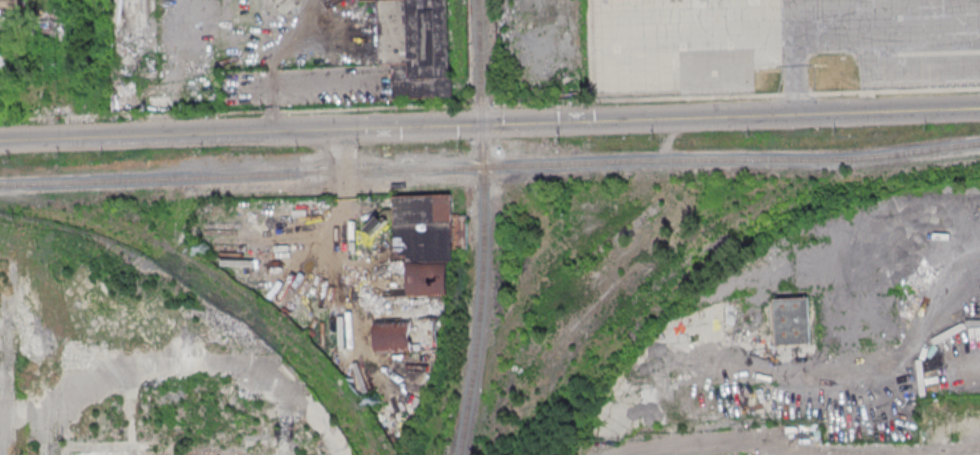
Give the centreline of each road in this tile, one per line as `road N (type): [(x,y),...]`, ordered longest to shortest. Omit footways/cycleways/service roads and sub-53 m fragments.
road 1 (tertiary): [(979,109),(0,140)]

